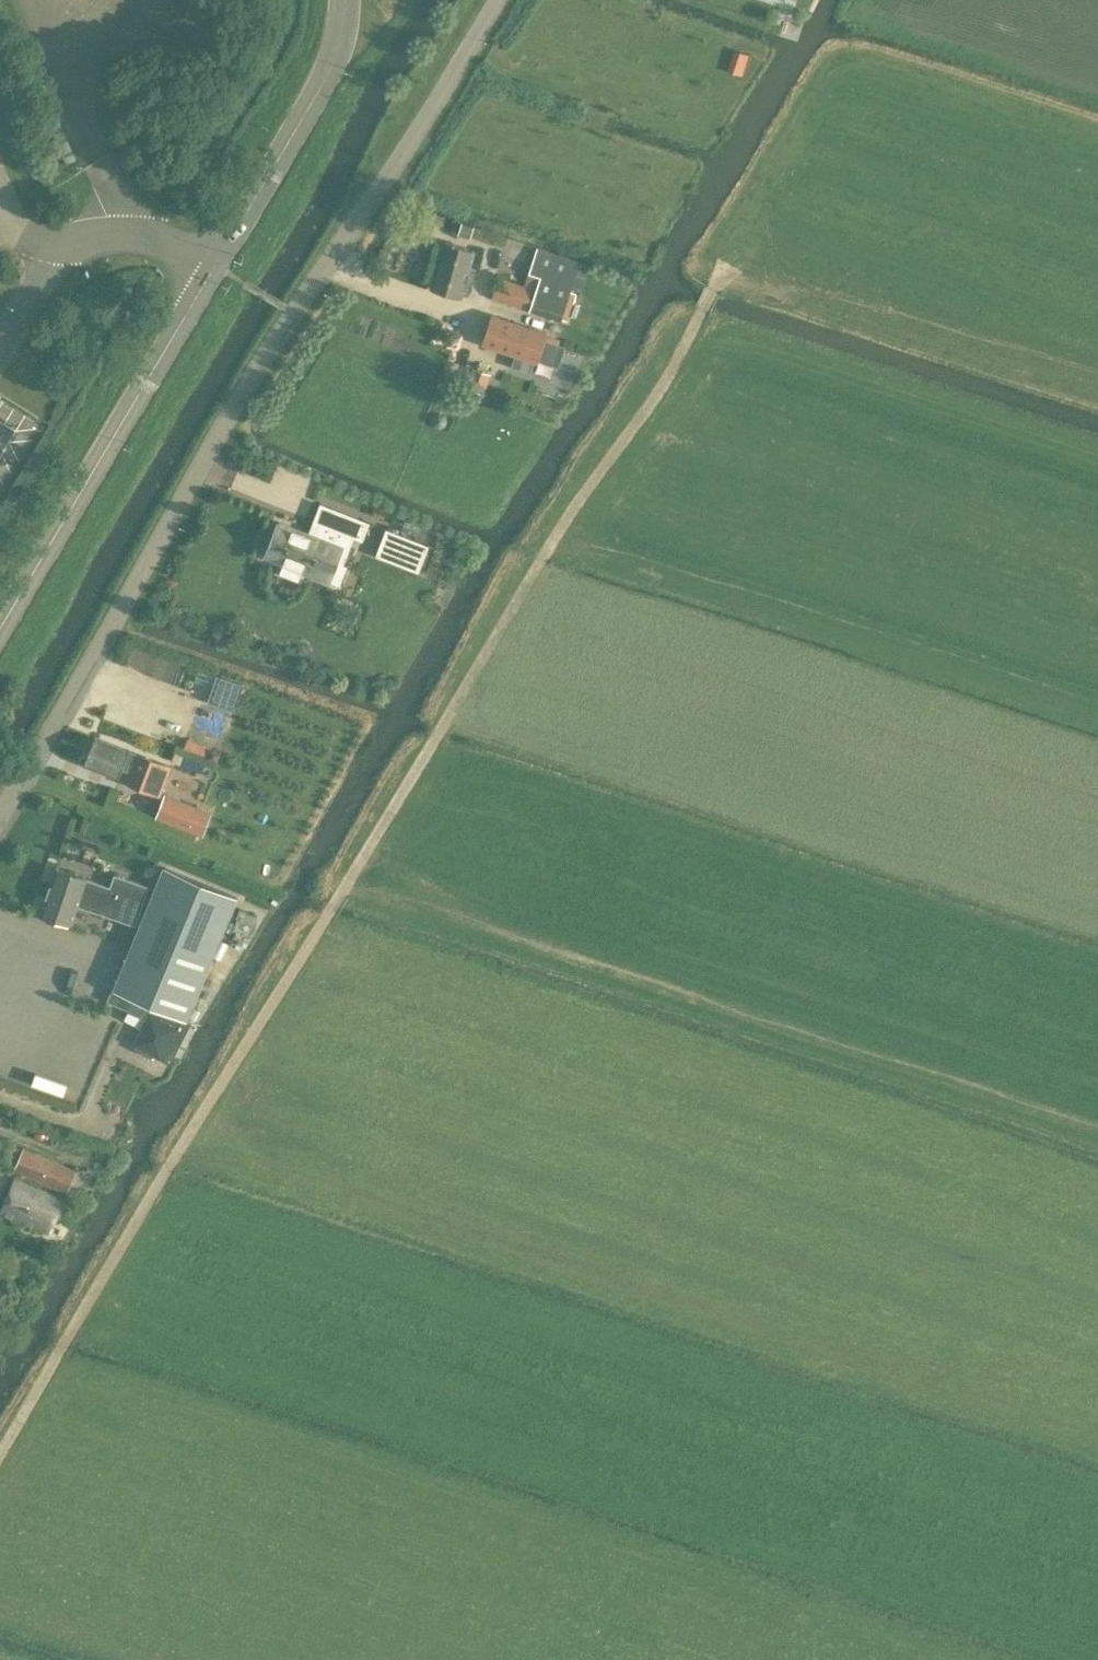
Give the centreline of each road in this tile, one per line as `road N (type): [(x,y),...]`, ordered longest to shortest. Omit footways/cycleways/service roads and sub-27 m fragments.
road 1 (track): [(727,263),(654,399),(532,571),(342,893),(151,1192),(0,1458)]
road 2 (unclassified): [(0,819),(76,702),(228,415),(499,0)]
road 3 (tertiary): [(0,630),(332,67),(345,0)]

